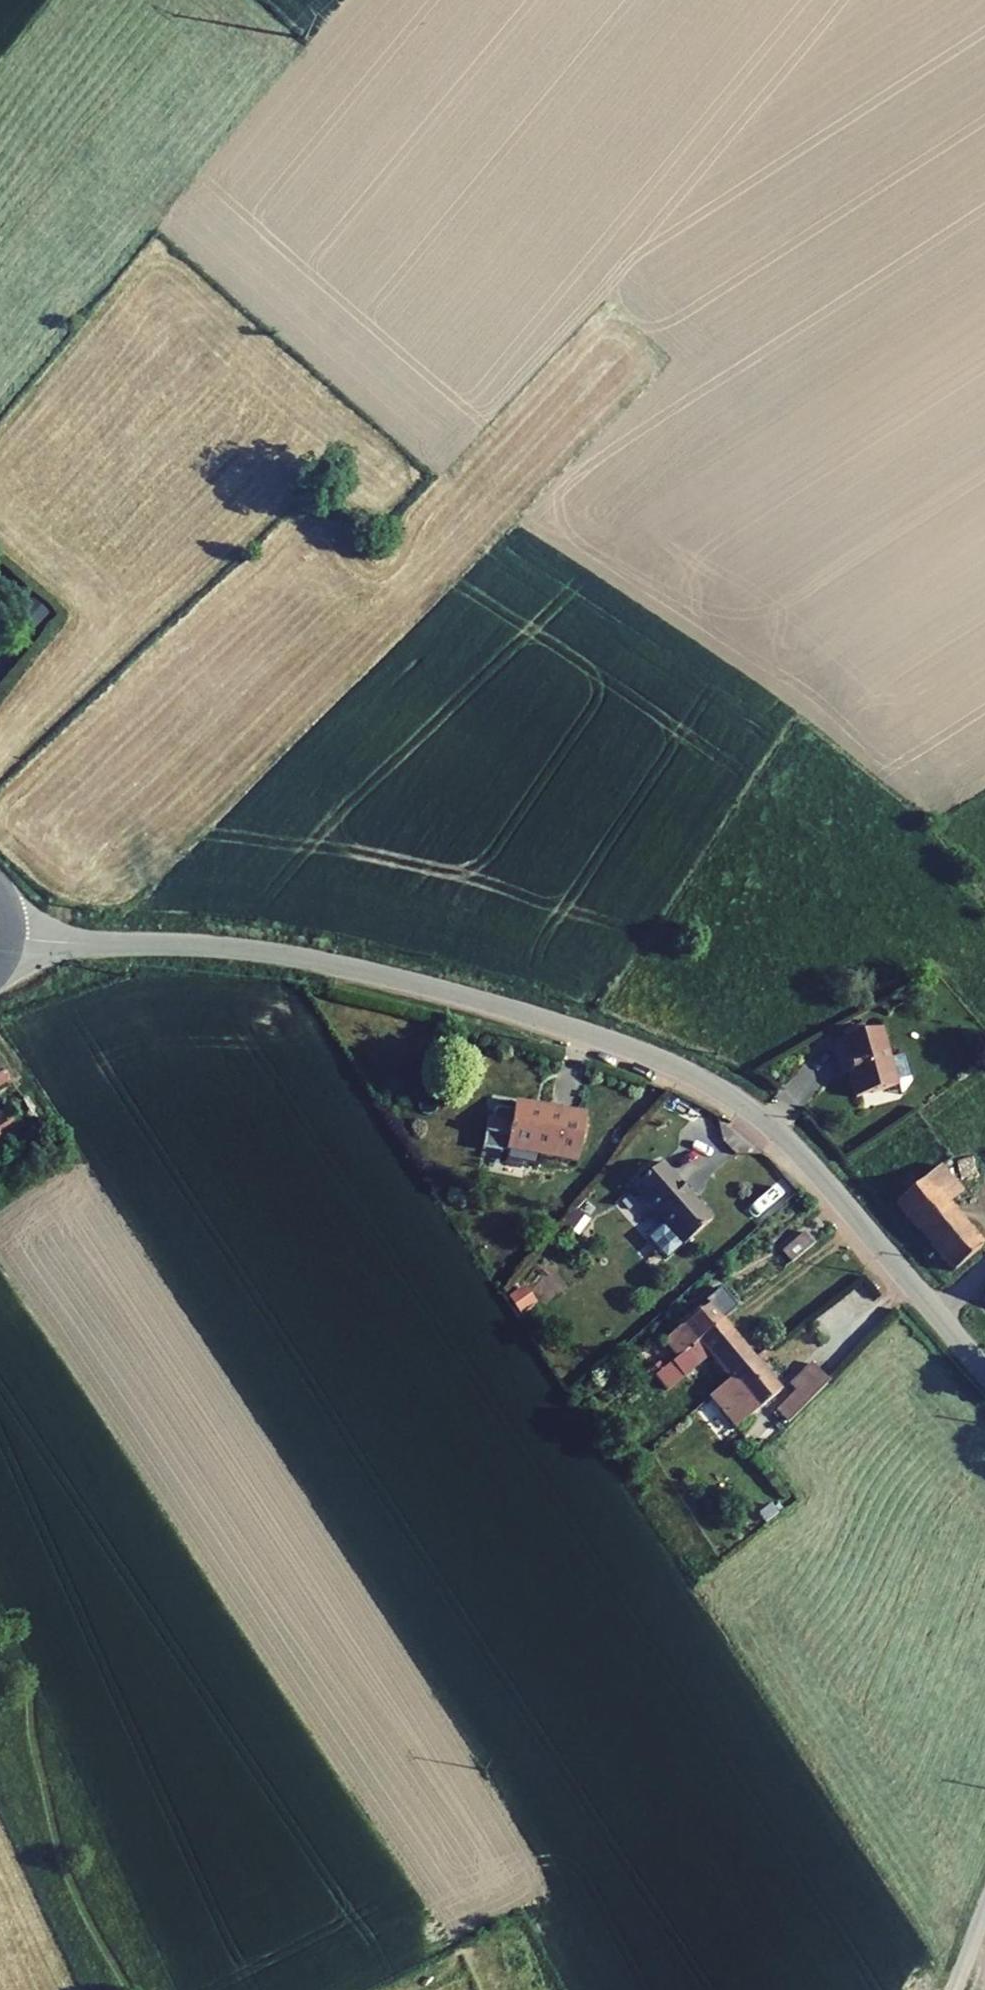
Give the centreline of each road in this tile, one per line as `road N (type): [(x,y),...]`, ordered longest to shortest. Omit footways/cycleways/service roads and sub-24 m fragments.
road 1 (unclassified): [(8,937),(203,944),(308,959),(513,1010),(679,1068),(787,1141),(984,1370)]

